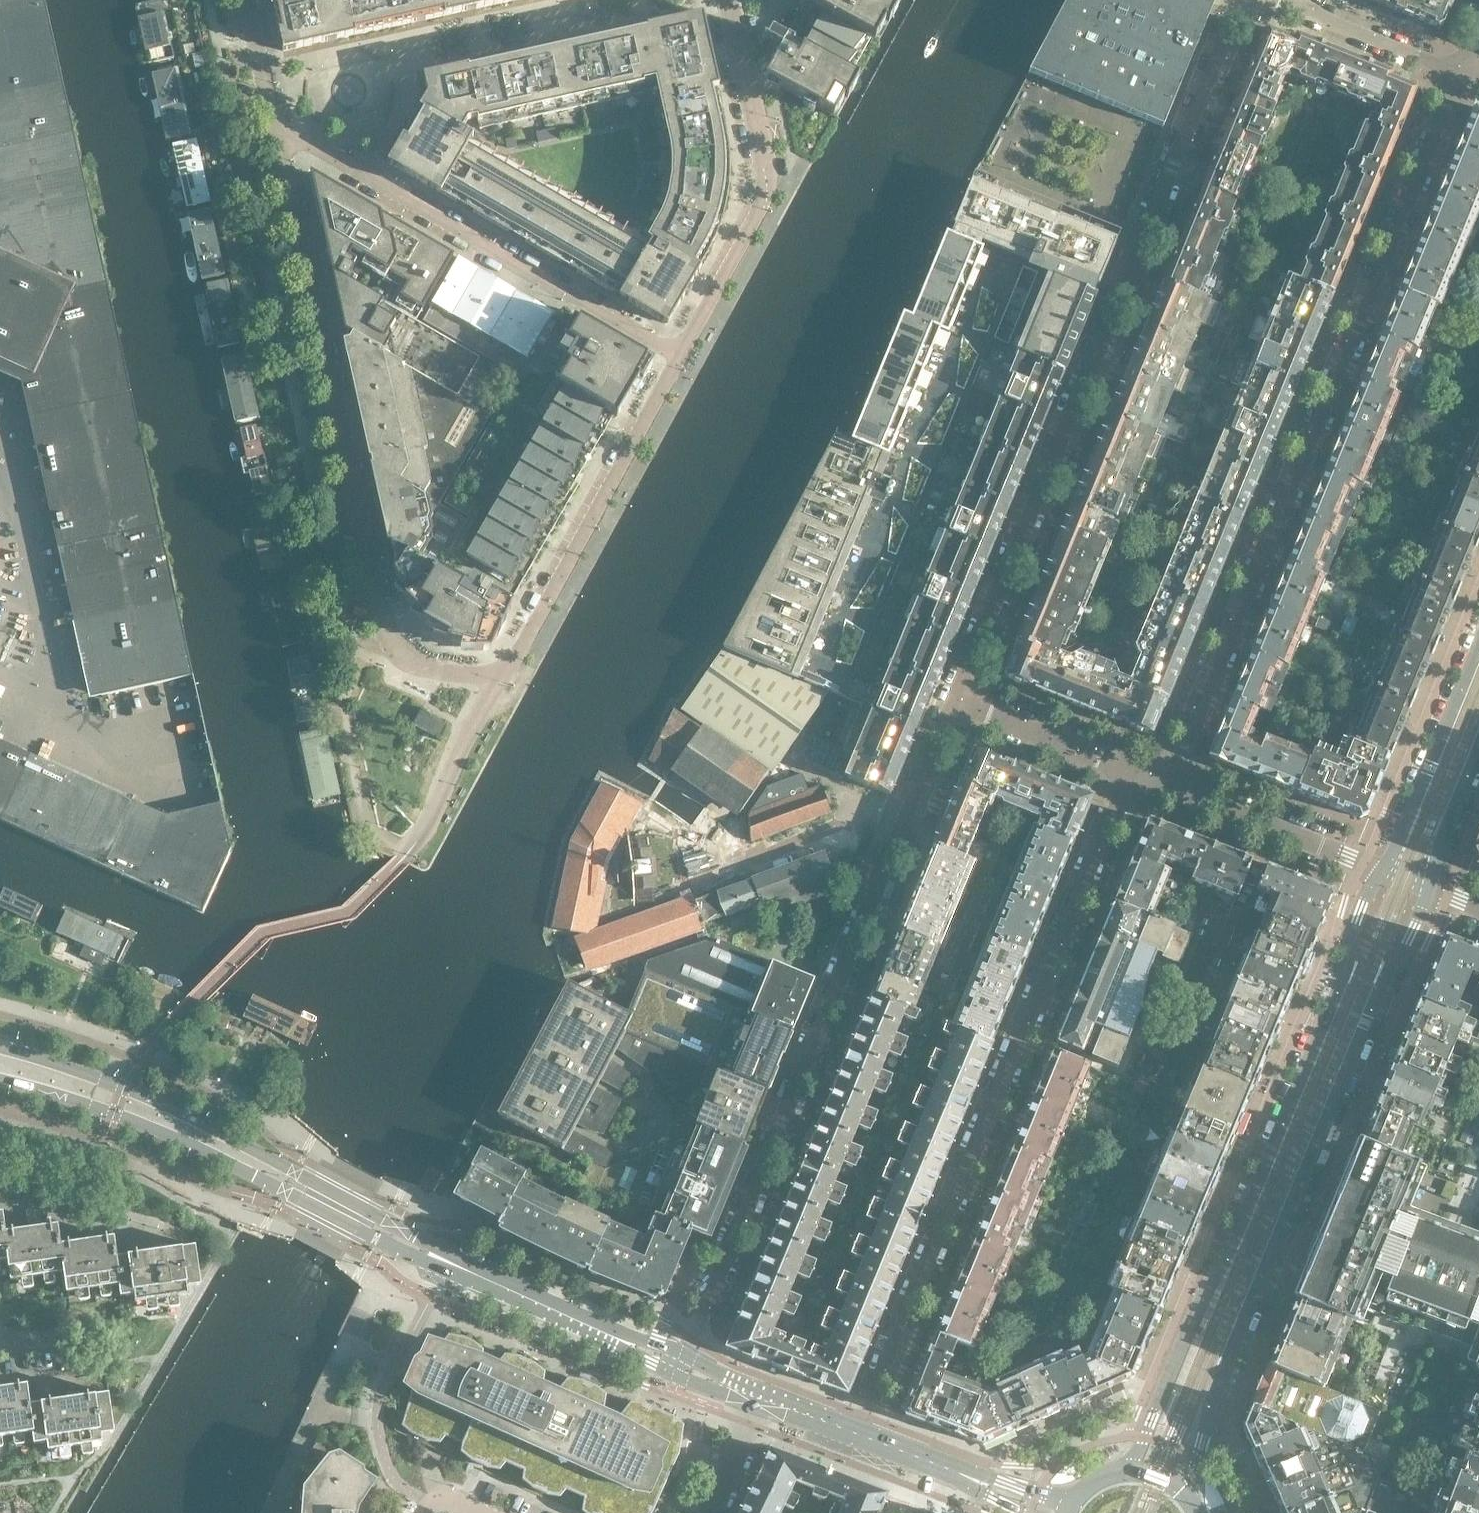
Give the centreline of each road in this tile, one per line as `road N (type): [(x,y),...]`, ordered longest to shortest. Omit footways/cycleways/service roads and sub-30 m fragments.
road 1 (residential): [(1461,75),(1170,781)]
road 2 (residential): [(954,697),(1239,0)]
road 3 (residential): [(1130,765),(863,1435)]
road 4 (residential): [(687,1356),(954,697)]
road 5 (tertiary): [(1192,1501),(1209,1414),(1428,886)]
road 6 (tertiary): [(1383,871),(1129,1472)]
road 7 (residential): [(504,668),(455,673),(393,651),(280,142)]
road 8 (secondary): [(458,1266),(325,1184),(193,1118),(123,1085),(0,1046)]
road 9 (secondary): [(0,1079),(176,1139),(425,1261),(458,1266)]
road 10 (unclassified): [(677,357),(280,142)]
road 11 (unclassified): [(504,668),(677,357)]
road 12 (tertiary): [(1478,640),(1383,871)]
road 13 (residential): [(1170,781),(1383,871)]
road 14 (residential): [(764,202),(768,182),(730,0)]
road 15 (residential): [(1279,0),(1461,75)]
road 16 (residential): [(954,697),(1130,765)]
road 17 (unclassified): [(677,357),(764,202)]
road 18 (secondary): [(618,1338),(458,1266)]
road 19 (tertiary): [(1428,886),(1478,748)]
road 20 (residential): [(280,142),(248,0)]
road 21 (residential): [(705,1512),(757,1397)]

